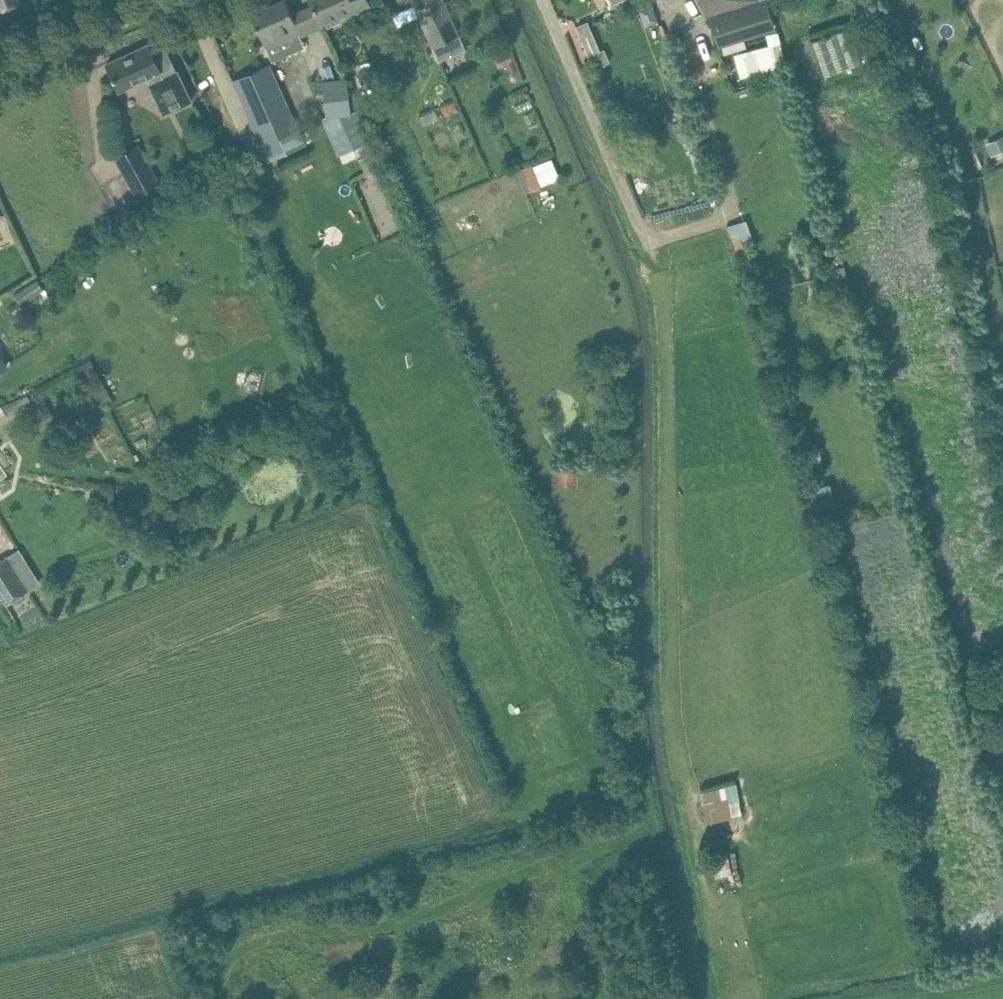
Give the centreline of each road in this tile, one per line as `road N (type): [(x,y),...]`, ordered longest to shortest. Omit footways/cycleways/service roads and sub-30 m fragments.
road 1 (tertiary): [(0,56),(134,0)]

